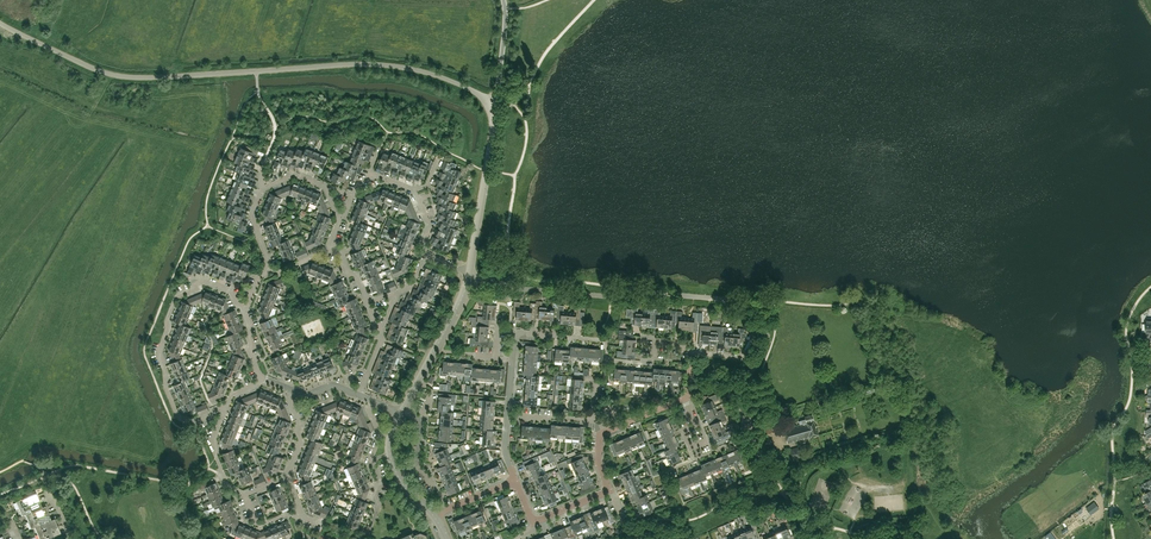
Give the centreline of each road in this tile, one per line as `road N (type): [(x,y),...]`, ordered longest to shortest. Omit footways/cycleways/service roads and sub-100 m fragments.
road 1 (unclassified): [(488,104),(439,77),(380,64),(114,75),(0,23)]
road 2 (residential): [(470,274),(519,289),(753,303),(766,341),(736,396),(757,451)]
road 3 (residential): [(515,481),(532,522),(609,490),(598,462),(602,435),(683,399)]
road 4 (residential): [(226,409),(194,422),(178,415),(159,354),(177,296),(194,284),(231,291),(246,307)]
road 5 (residential): [(515,481),(504,451),(515,332),(607,340)]
road 6 (residential): [(402,412),(470,274)]
road 7 (residential): [(368,534),(378,505),(370,461),(380,434),(374,401)]
road 8 (residential): [(246,307),(269,262),(251,217),(268,185)]
road 9 (residential): [(470,274),(490,149)]
road 10 (residential): [(604,377),(606,359),(643,362),(656,342),(692,353)]

